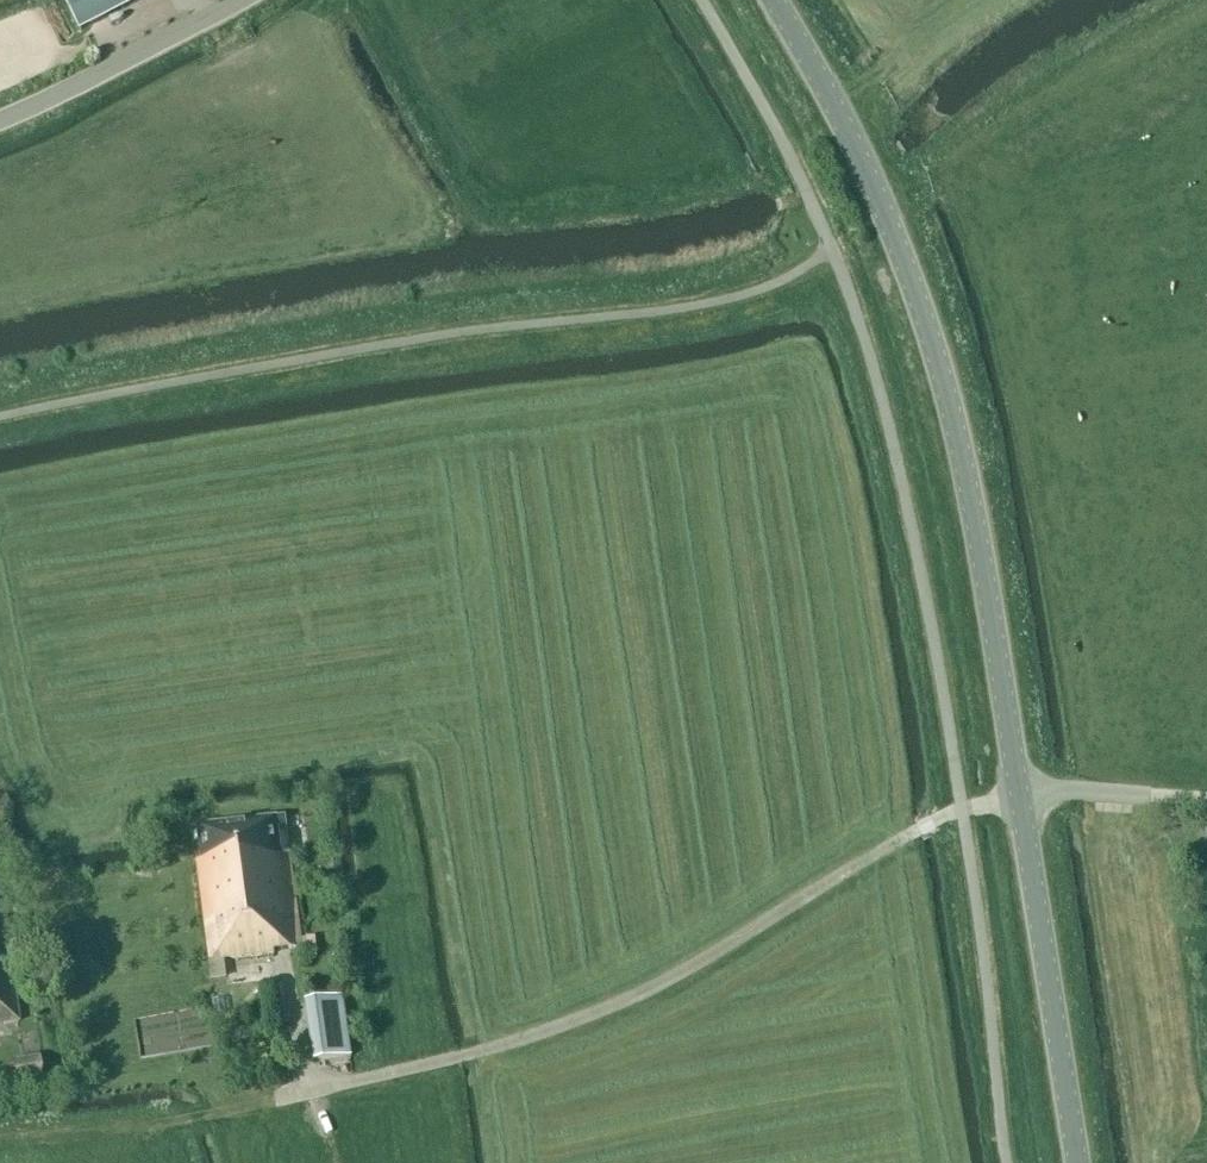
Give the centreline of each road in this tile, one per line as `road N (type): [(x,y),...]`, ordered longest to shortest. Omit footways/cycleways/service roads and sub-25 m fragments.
road 1 (tertiary): [(1077,1162),(986,581),(945,391),(891,231),(772,0)]
road 2 (tertiary): [(0,120),(238,0)]

